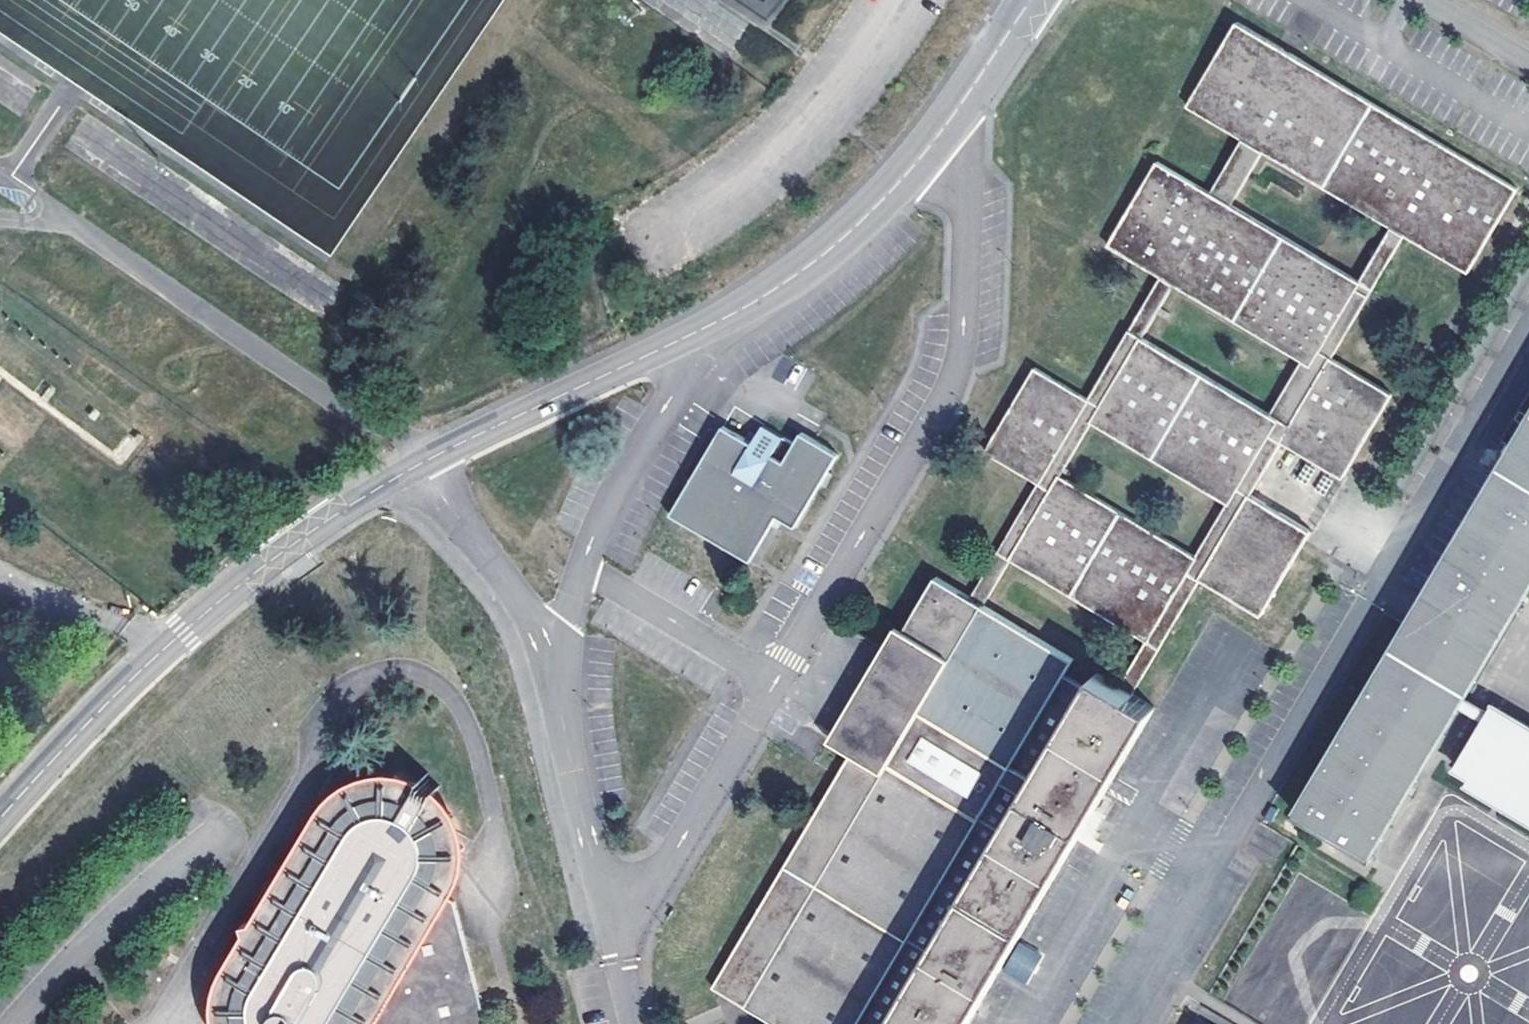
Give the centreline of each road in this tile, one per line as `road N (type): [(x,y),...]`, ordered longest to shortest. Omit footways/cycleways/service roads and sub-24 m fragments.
road 1 (residential): [(1030,0),(925,152),(816,260),(756,301),(420,464),(302,537),(114,694),(0,817)]

